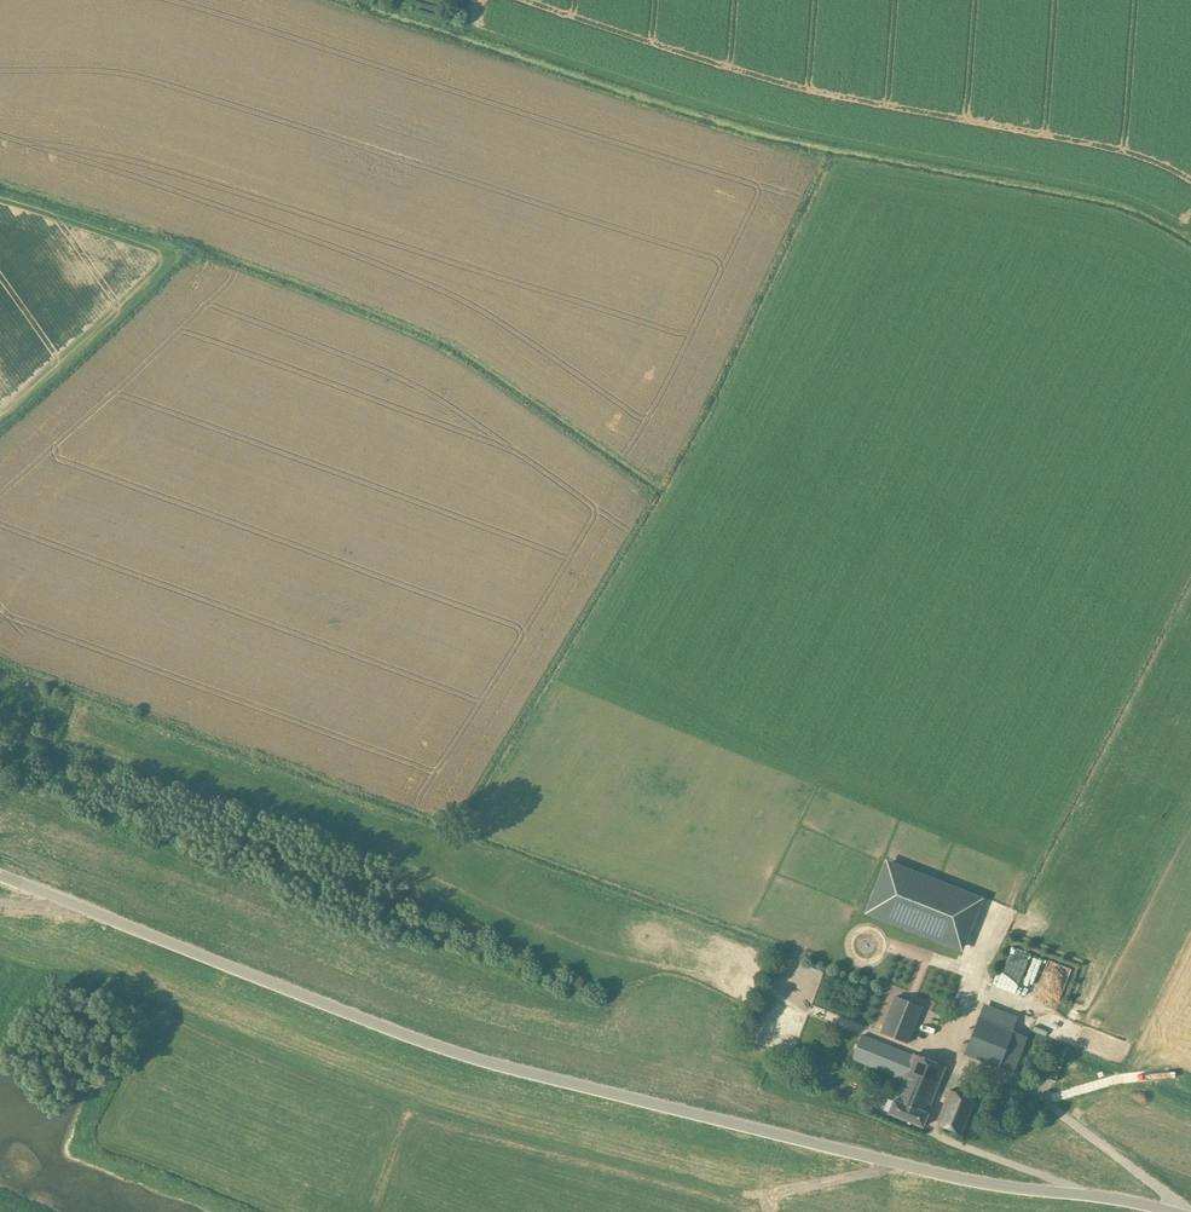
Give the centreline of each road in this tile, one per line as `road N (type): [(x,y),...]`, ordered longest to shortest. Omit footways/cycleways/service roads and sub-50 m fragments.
road 1 (unclassified): [(1166,1211),(505,1068),(393,1032),(0,875)]

